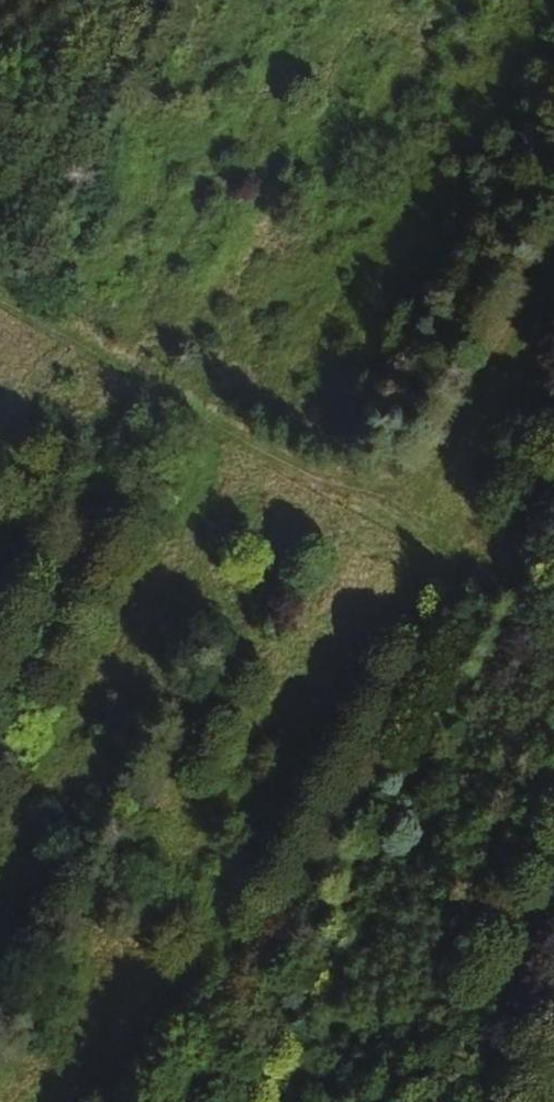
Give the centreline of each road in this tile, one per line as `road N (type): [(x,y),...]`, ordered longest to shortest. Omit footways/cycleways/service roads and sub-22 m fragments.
road 1 (track): [(553,607),(0,294)]

